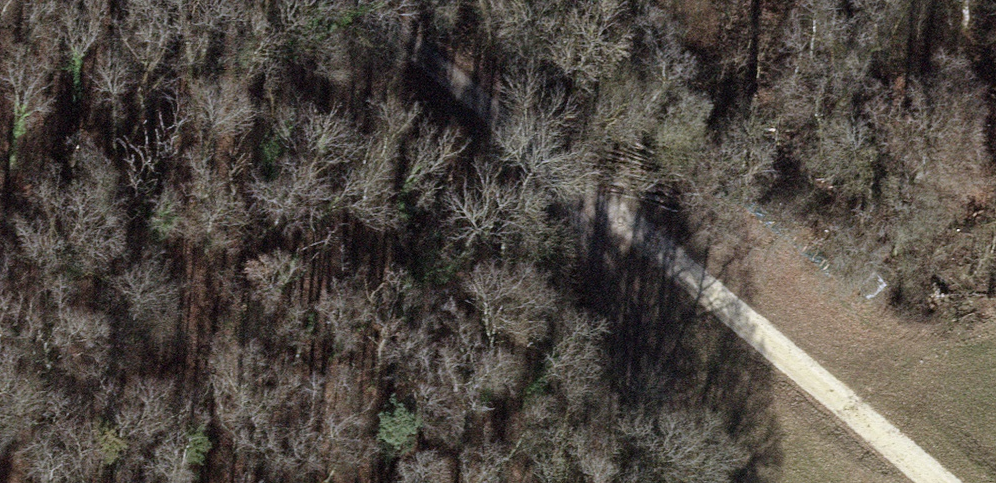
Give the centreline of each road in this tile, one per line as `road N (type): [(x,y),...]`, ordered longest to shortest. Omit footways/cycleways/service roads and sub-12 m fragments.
road 1 (track): [(344,0),(938,482)]
road 2 (track): [(363,482),(306,421),(164,323),(0,187)]
road 3 (track): [(672,482),(610,210)]

